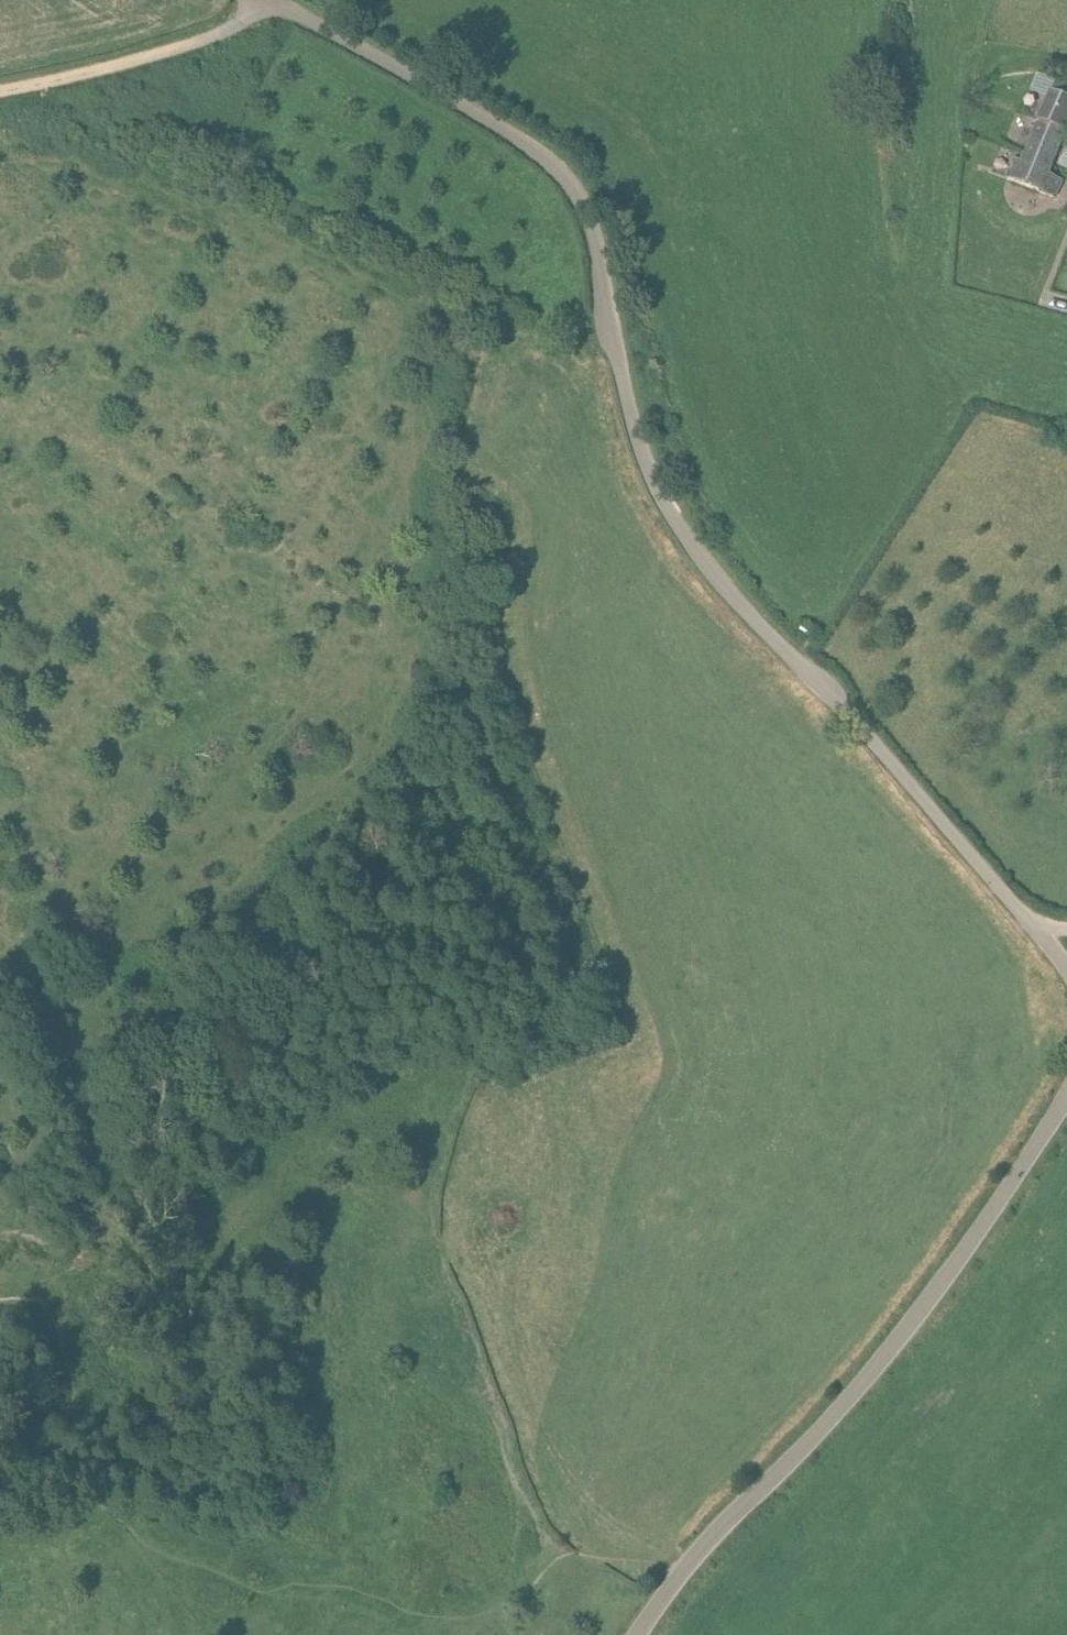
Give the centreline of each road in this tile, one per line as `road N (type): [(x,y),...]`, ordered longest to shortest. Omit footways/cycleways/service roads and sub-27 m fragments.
road 1 (unclassified): [(1066,969),(679,527),(640,451),(597,244),(563,174),(501,128),(274,0)]
road 2 (unclassified): [(638,1634),(715,1532),(832,1415),(918,1314),(1066,1094)]
road 3 (track): [(258,0),(241,19),(196,43),(0,90)]

